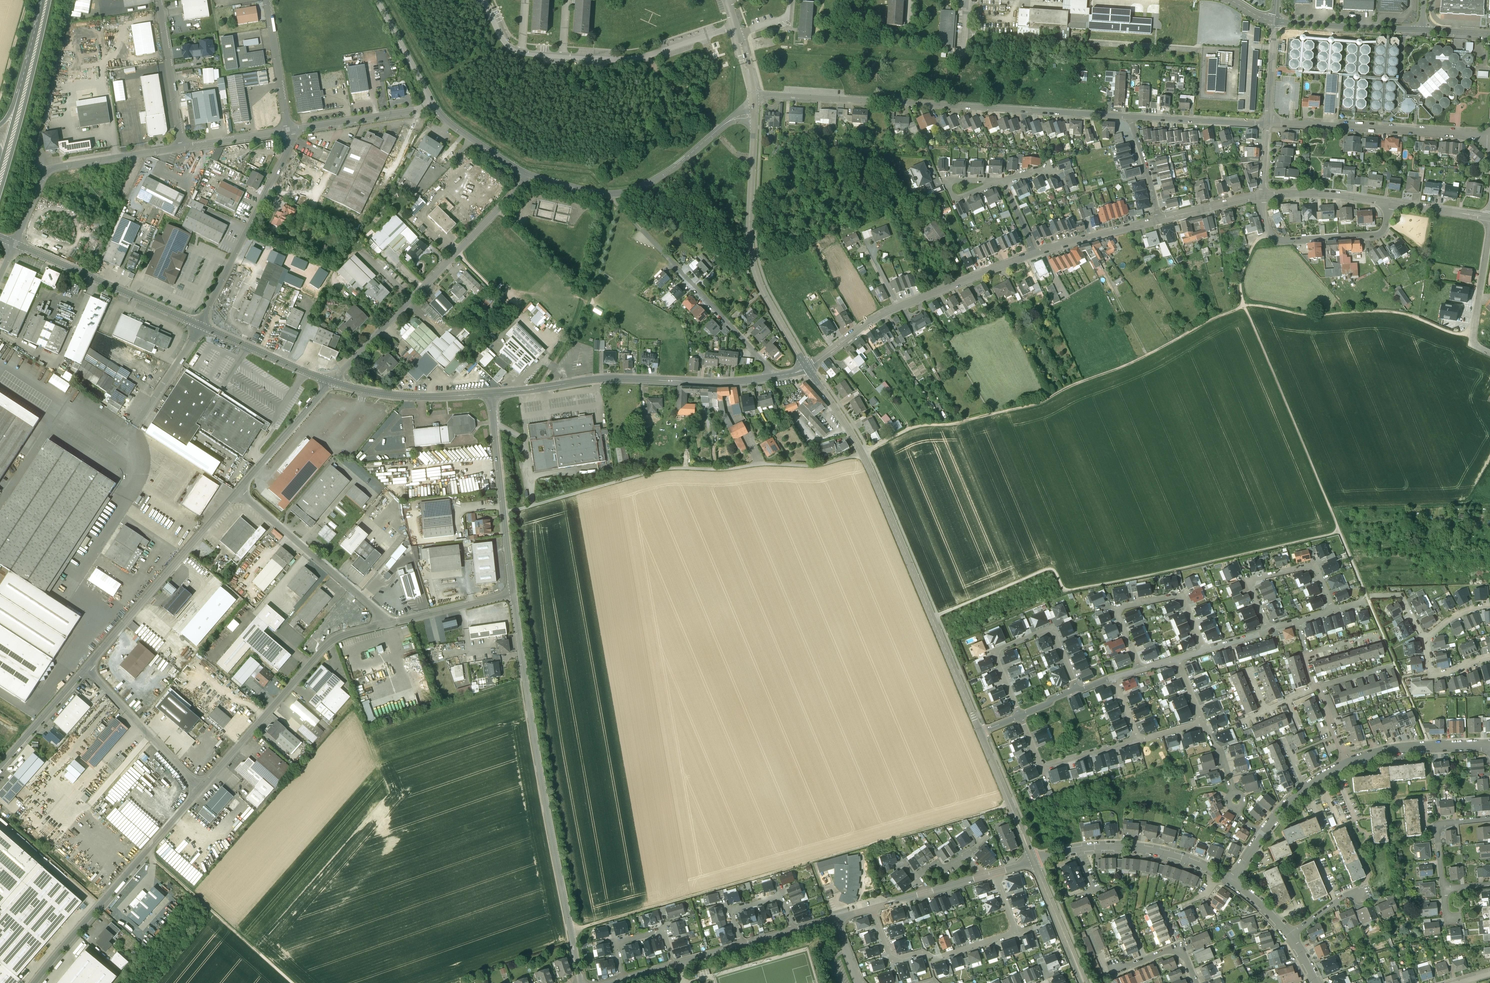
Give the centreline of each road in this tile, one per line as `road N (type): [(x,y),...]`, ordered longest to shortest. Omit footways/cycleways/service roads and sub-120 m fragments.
road 1 (track): [(1244,306),(1045,400),(920,426),(850,457),(815,466),(658,470),(504,513)]
road 2 (track): [(1428,746),(1244,306)]
road 3 (track): [(570,930),(1010,804)]
road 4 (residential): [(807,368),(862,453),(979,732)]
road 5 (residential): [(754,96),(1131,116)]
road 6 (unclassified): [(573,941),(514,595)]
road 7 (residential): [(531,176),(331,383)]
road 8 (residential): [(773,377),(596,379),(491,393)]
road 9 (residential): [(807,368),(753,263),(755,116)]
road 10 (residential): [(1033,254),(882,314),(807,368)]
road 11 (residential): [(198,789),(329,642),(384,625)]
road 12 (residential): [(34,982),(198,789)]
road 13 (unclassified): [(239,490),(87,666)]
road 14 (track): [(1473,333),(1394,313),(1309,316),(1244,306)]
road 15 (residential): [(1267,124),(1489,135)]
road 16 (unclassified): [(15,244),(46,171),(182,147)]
road 17 (residential): [(198,325),(284,155),(289,131)]
road 18 (unclassified): [(514,595),(491,393)]
road 19 (residential): [(198,325),(15,244)]
road 20 (residential): [(384,625),(380,612),(239,490)]
road 21 (residential): [(773,377),(640,228)]
road 22 (track): [(146,852),(292,982)]
road 23 (residential): [(873,908),(892,961),(923,952),(934,960),(1016,933)]
road 24 (residential): [(1020,716),(999,651),(1051,632),(1076,688)]
road 25 (residential): [(1390,202),(1377,235),(1281,241),(1268,228),(1262,195)]
road 26 (residential): [(1139,669),(1119,617),(1123,607),(1179,599),(1204,650)]
road 27 (track): [(618,206),(581,316),(553,365)]
road 28 (unclassified): [(611,194),(642,187),(730,119),(755,116)]
road 29 (residential): [(198,789),(87,666)]
road 30 (residential): [(491,393),(408,397),(331,383)]
road 31 (track): [(932,617),(1054,566),(1069,590)]
road 32 (track): [(1330,508),(1489,506)]
road 33 (residential): [(1267,630),(1257,578),(1314,567),(1333,611)]
road 34 (residential): [(1138,738),(1041,766),(1020,716)]
road 35 (unclassified): [(159,0),(182,147)]
road 36 (residential): [(1422,30),(1275,22)]
road 37 (unclassified): [(289,131),(433,105)]
road 38 (residential): [(1489,745),(1403,748),(1348,763)]
road 39 (residential): [(1079,849),(1143,848),(1217,874)]
road 40 (unclassified): [(331,383),(239,490)]
road 41 (residential): [(979,732),(1034,861)]
road 42 (residential): [(331,383),(203,327)]
road 43 (residential): [(1131,116),(1267,124)]
road 44 (residential): [(1489,354),(1472,340),(1489,228)]
road 45 (residential): [(384,625),(514,595)]
road 46 (residential): [(268,0),(289,131)]
road 47 (unclassified): [(87,666),(0,765)]
road 48 (residential): [(1034,861),(1085,982)]
road 49 (residential): [(1159,220),(1033,254)]
road 50 (residential): [(1390,202),(1262,195)]
road 51 (residential): [(622,979),(613,944),(663,930),(673,966)]
road 52 (unclassified): [(433,105),(531,176)]
road 53 (residential): [(741,946),(737,909),(782,896),(793,931)]
road 54 (residential): [(1489,819),(1435,825),(1442,890)]

